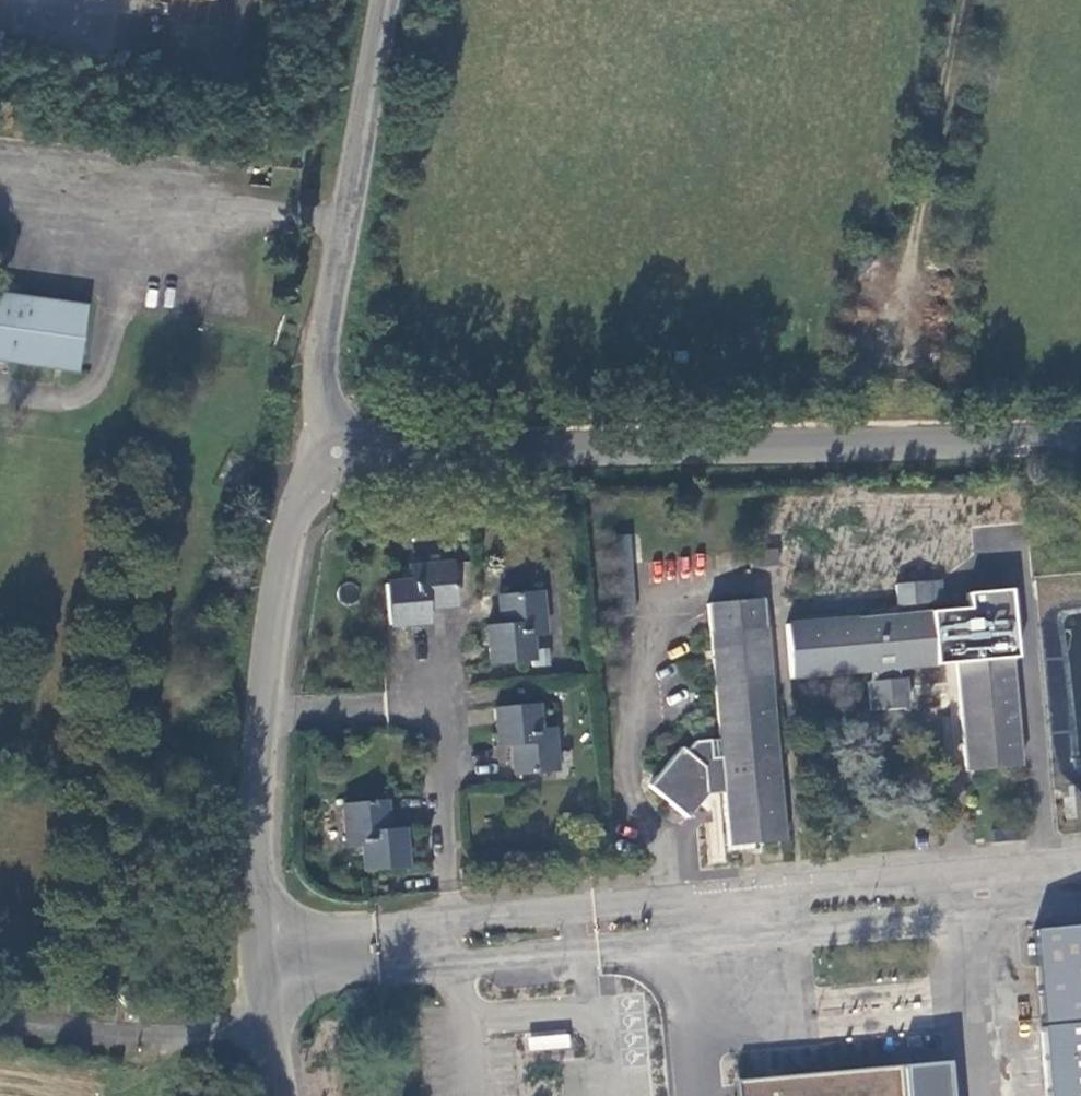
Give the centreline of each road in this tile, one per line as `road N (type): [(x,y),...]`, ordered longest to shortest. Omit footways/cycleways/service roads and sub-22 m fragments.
road 1 (unclassified): [(338,452),(1080,441)]
road 2 (unclassified): [(338,452),(313,484),(291,548),(267,711),(259,958),(282,1095)]
road 3 (unclassified): [(382,0),(325,370),(338,452)]
road 4 (track): [(913,252),(961,0)]

